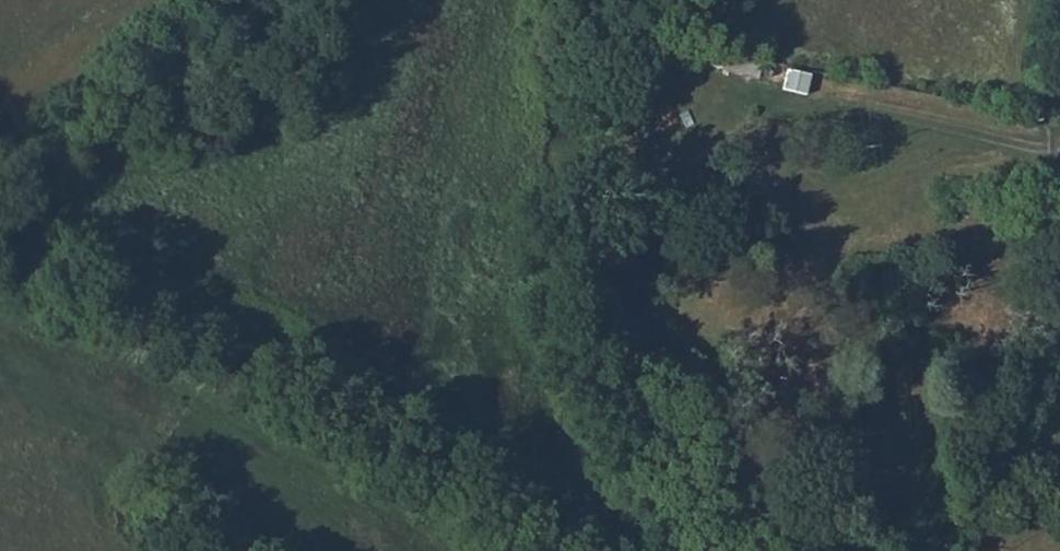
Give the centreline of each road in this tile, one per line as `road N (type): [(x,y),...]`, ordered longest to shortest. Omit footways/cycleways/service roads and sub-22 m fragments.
road 1 (track): [(1059,274),(1018,412),(930,550)]

